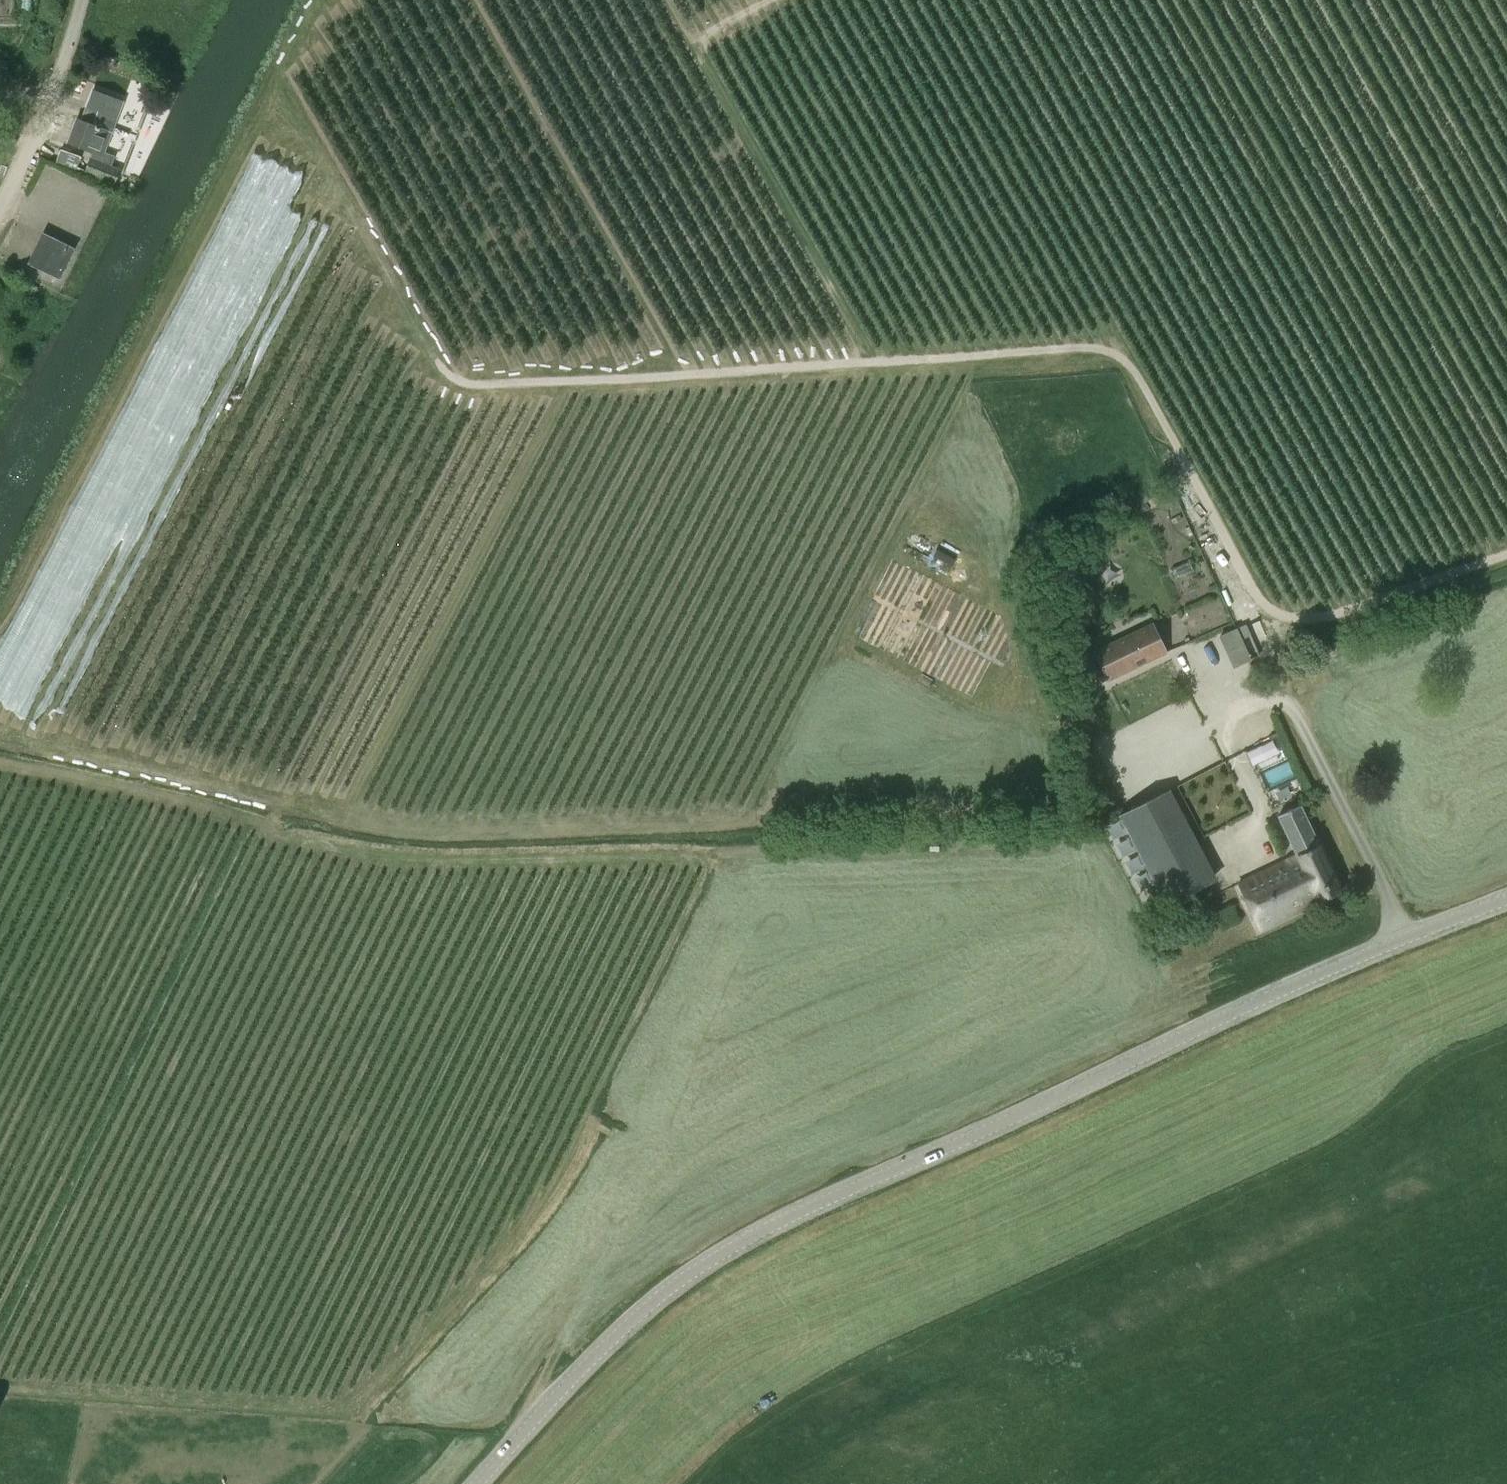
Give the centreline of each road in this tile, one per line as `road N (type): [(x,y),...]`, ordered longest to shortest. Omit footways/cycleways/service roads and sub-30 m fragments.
road 1 (track): [(1506,557),(1340,613),(1288,619),(1269,611),(1126,360),(1109,347),(514,382),(469,382),(432,370)]
road 2 (tertiary): [(479,1483),(610,1342),(753,1235),(1274,995),(1506,902)]
road 3 (track): [(1295,709),(1409,940)]
road 4 (residential): [(0,204),(40,126),(83,0)]

